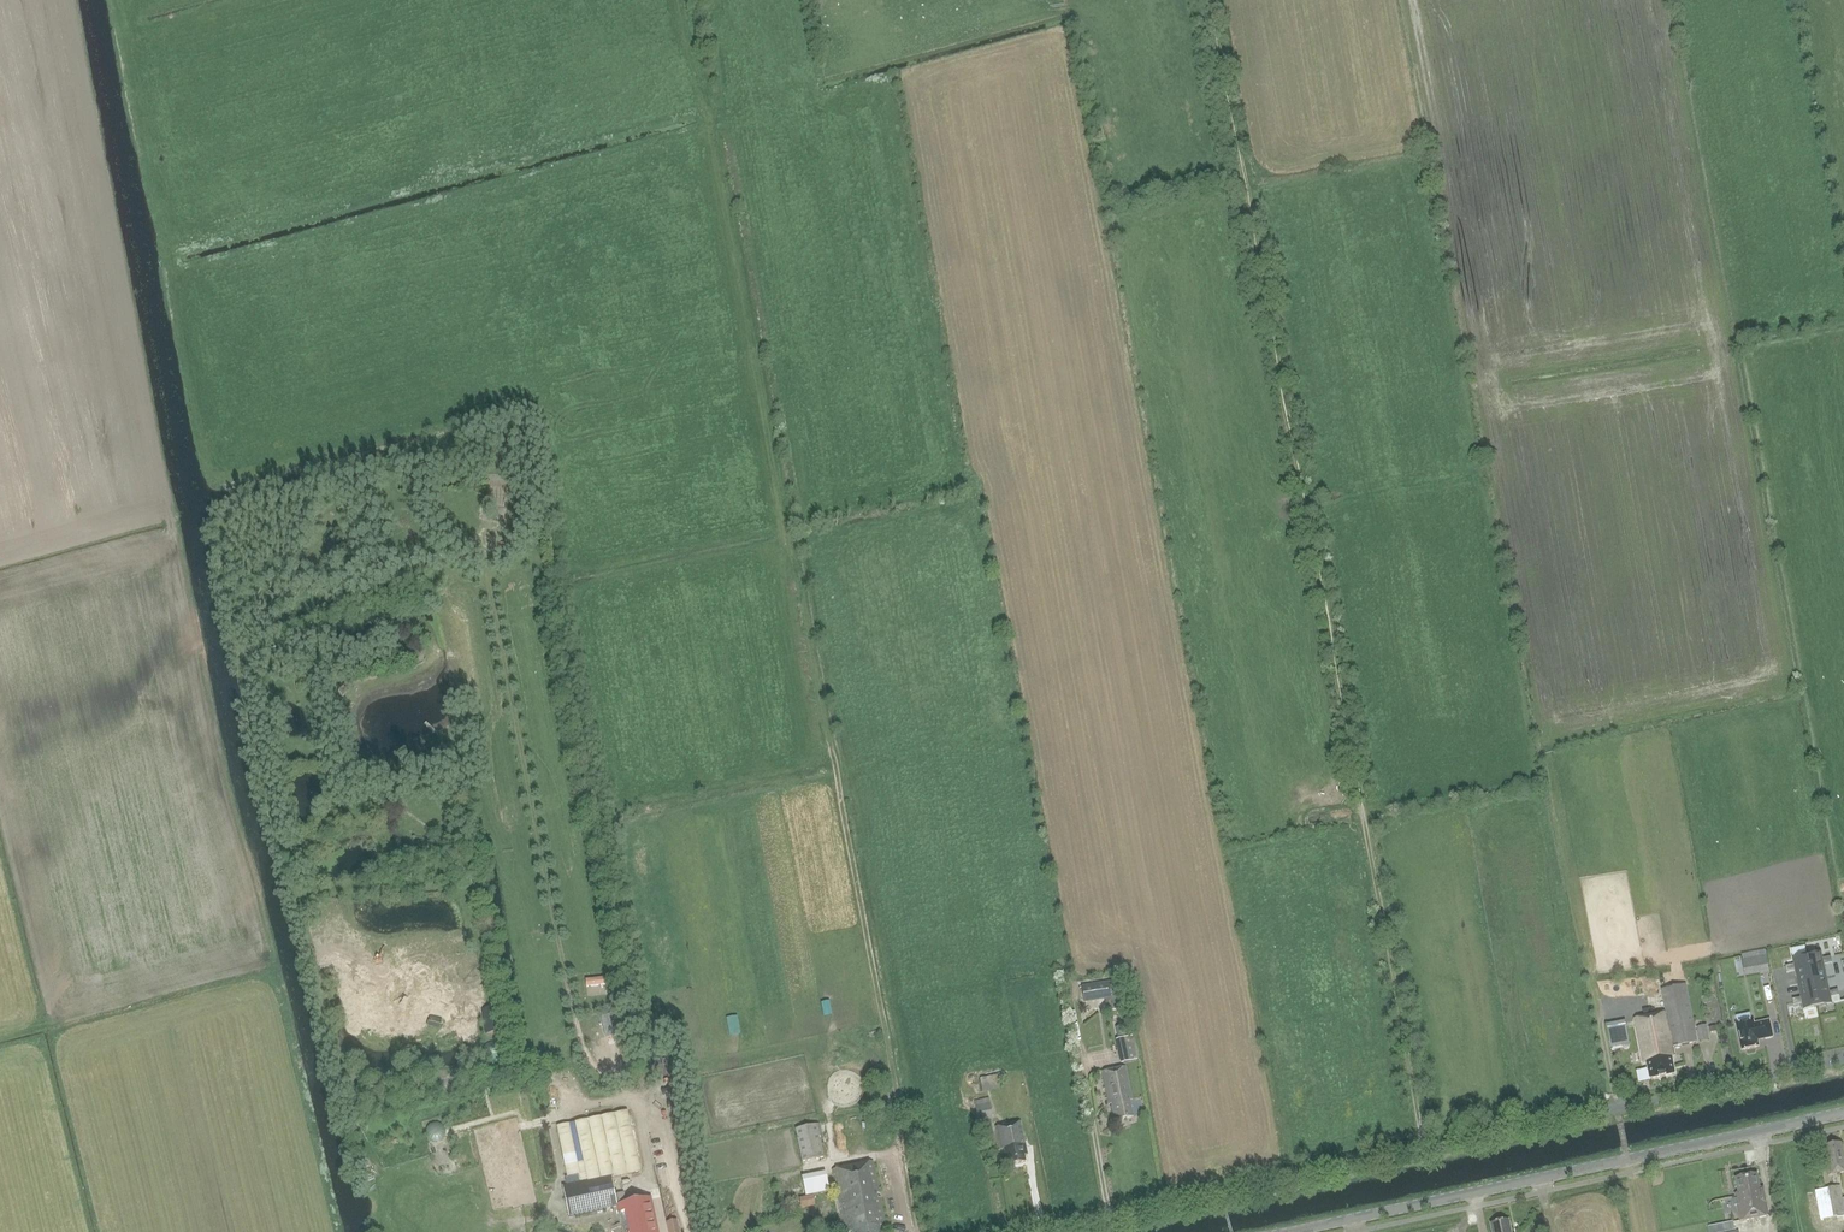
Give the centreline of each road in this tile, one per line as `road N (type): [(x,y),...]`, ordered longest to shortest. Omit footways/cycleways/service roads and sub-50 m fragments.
road 1 (unclassified): [(1027,1231),(1843,1061)]
road 2 (tertiary): [(1297,1231),(1843,1116)]

